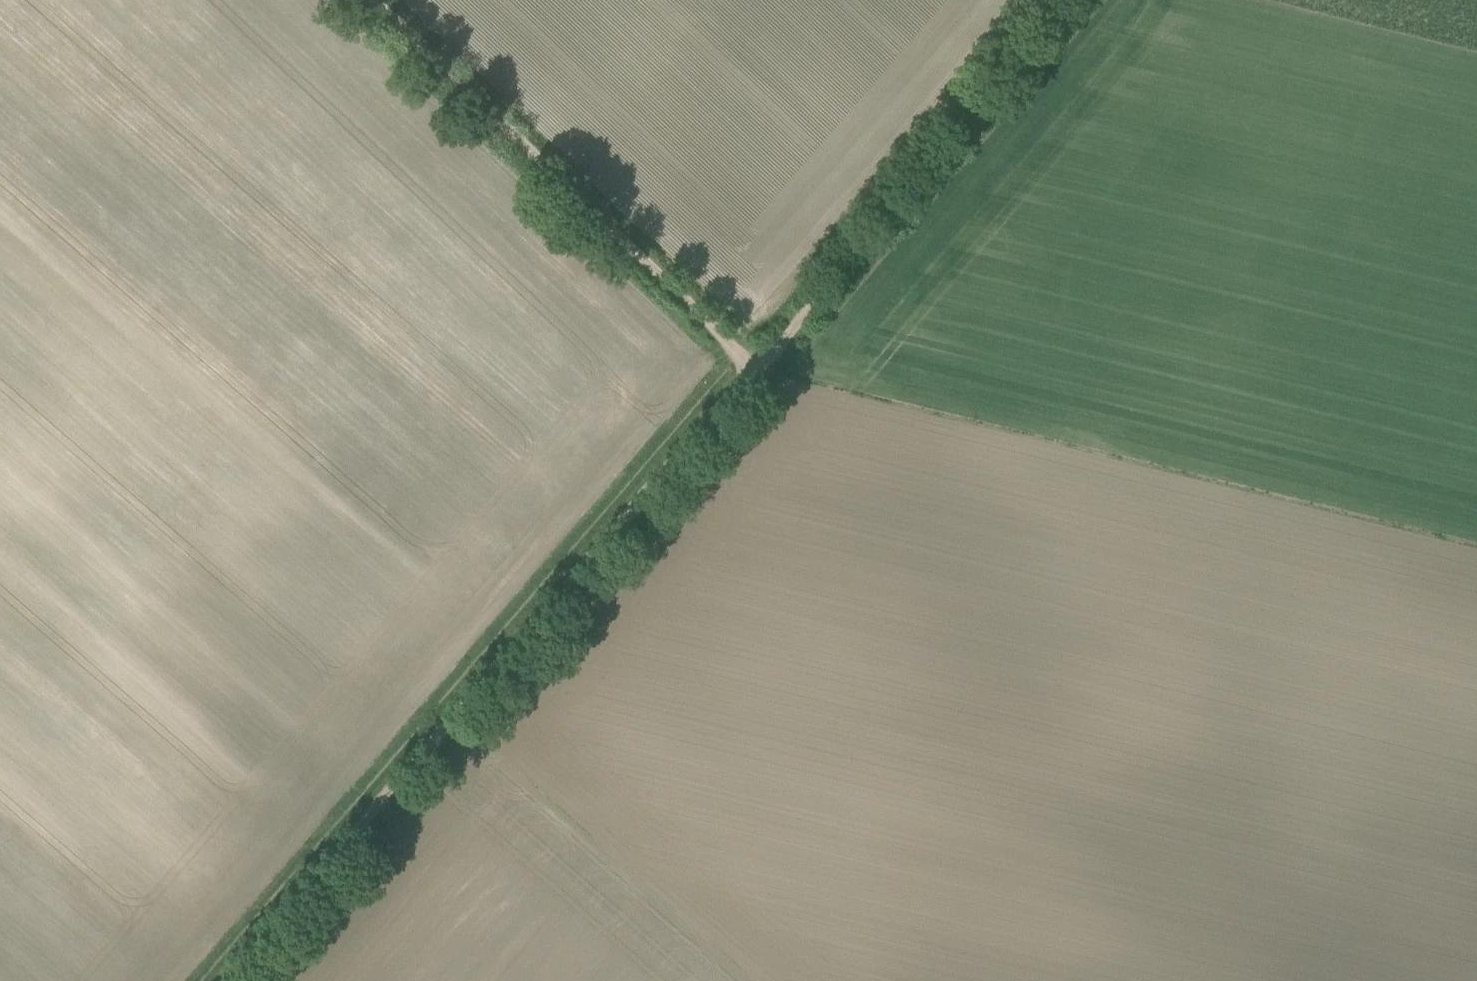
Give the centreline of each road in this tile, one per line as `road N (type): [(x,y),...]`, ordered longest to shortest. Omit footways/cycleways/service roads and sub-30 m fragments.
road 1 (track): [(756,364),(228,980)]
road 2 (track): [(365,0),(756,364)]
road 3 (track): [(1073,0),(756,364)]

